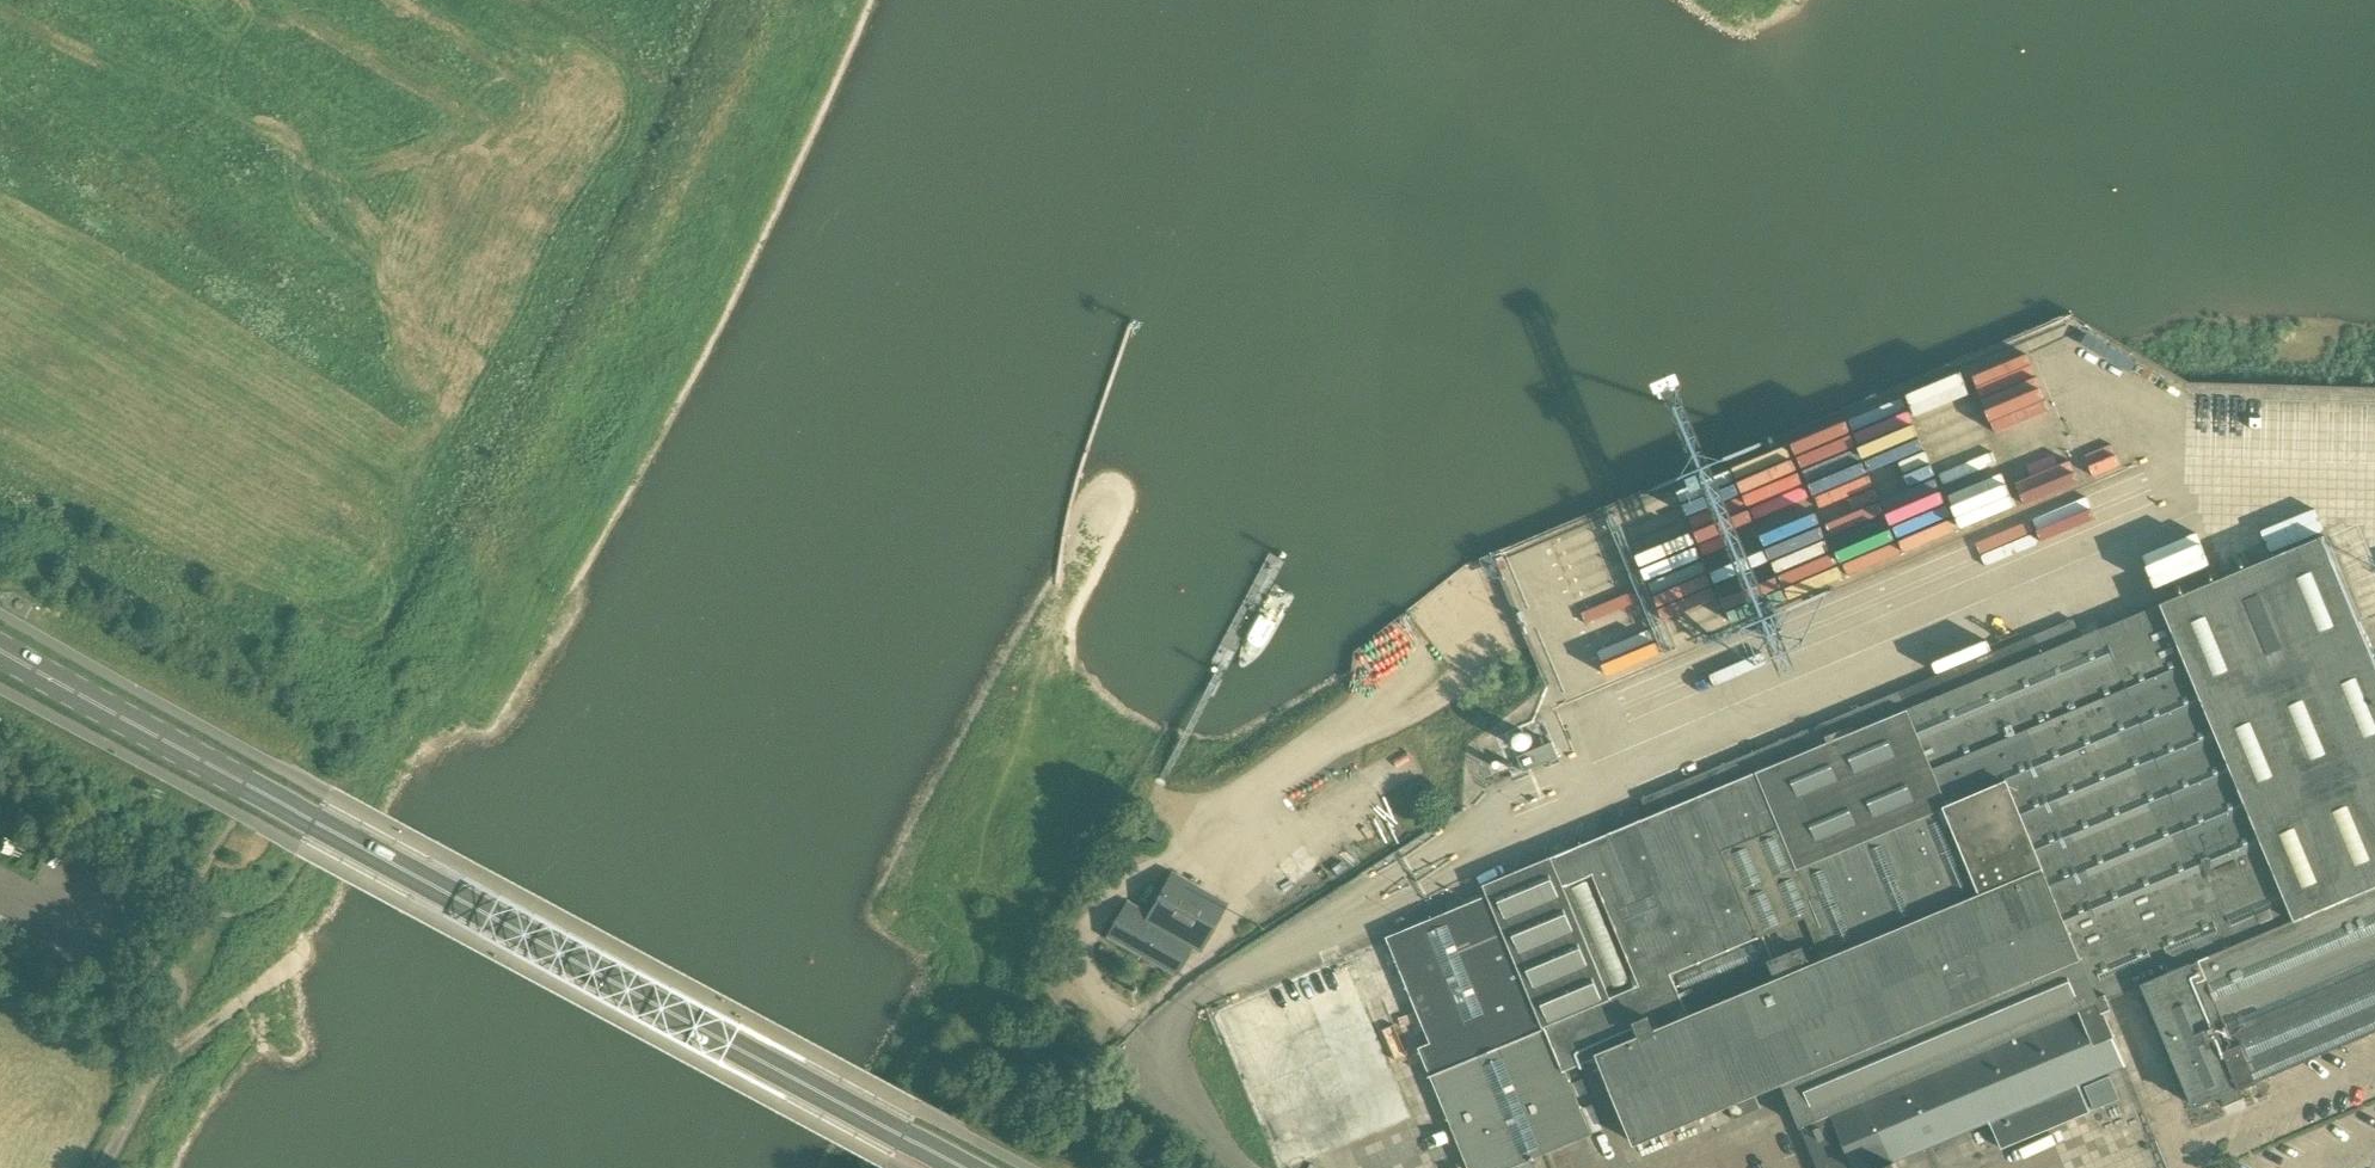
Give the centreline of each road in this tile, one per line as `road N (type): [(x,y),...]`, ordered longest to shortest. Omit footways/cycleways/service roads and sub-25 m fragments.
road 1 (primary): [(965,1167),(0,652)]
road 2 (unclassified): [(1237,1167),(1203,1133),(1169,1068)]

